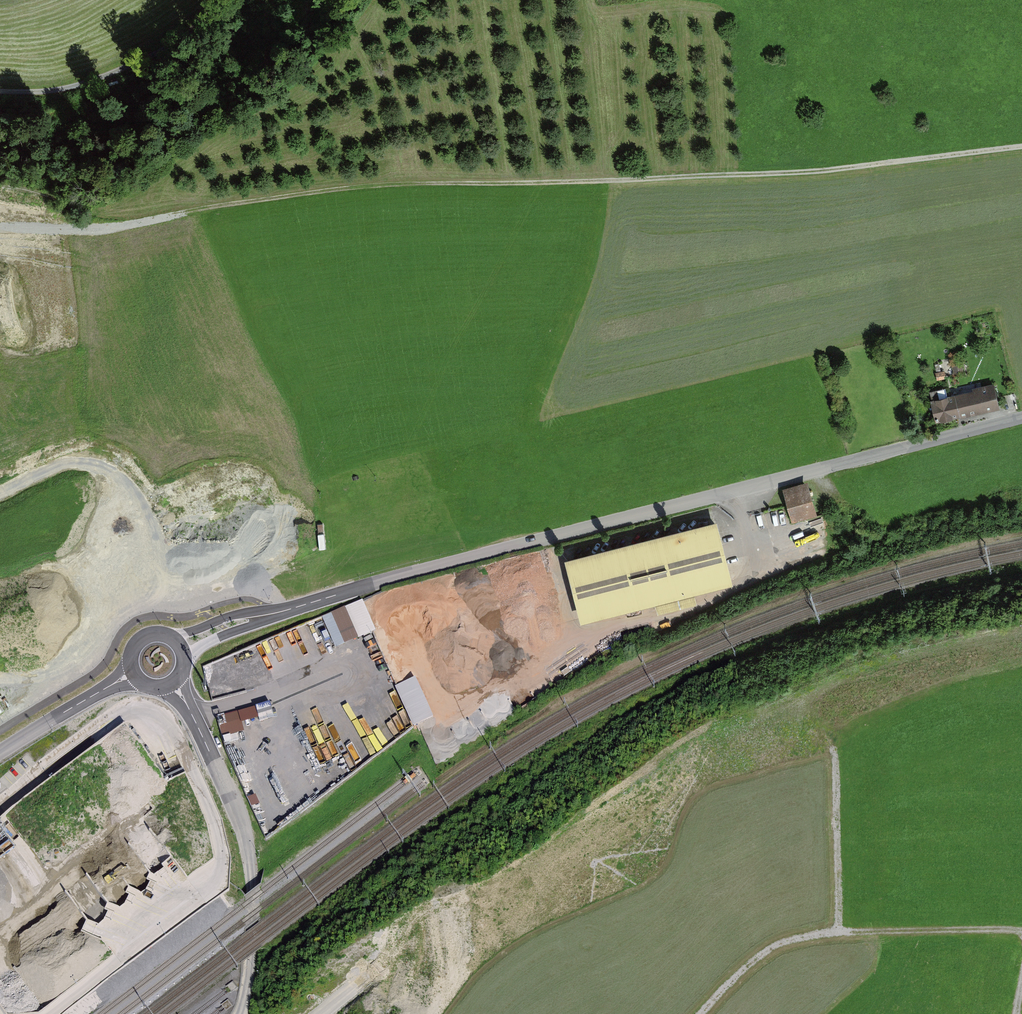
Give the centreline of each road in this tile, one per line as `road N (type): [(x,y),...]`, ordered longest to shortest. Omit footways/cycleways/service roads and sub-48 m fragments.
road 1 (tertiary): [(1021,421),(361,587),(191,650)]
road 2 (track): [(1021,146),(786,173),(402,183),(195,213)]
road 3 (track): [(756,909),(817,931),(1021,936)]
road 4 (track): [(223,0),(160,49),(80,80),(0,88)]
road 5 (tertiary): [(145,671),(0,750)]

